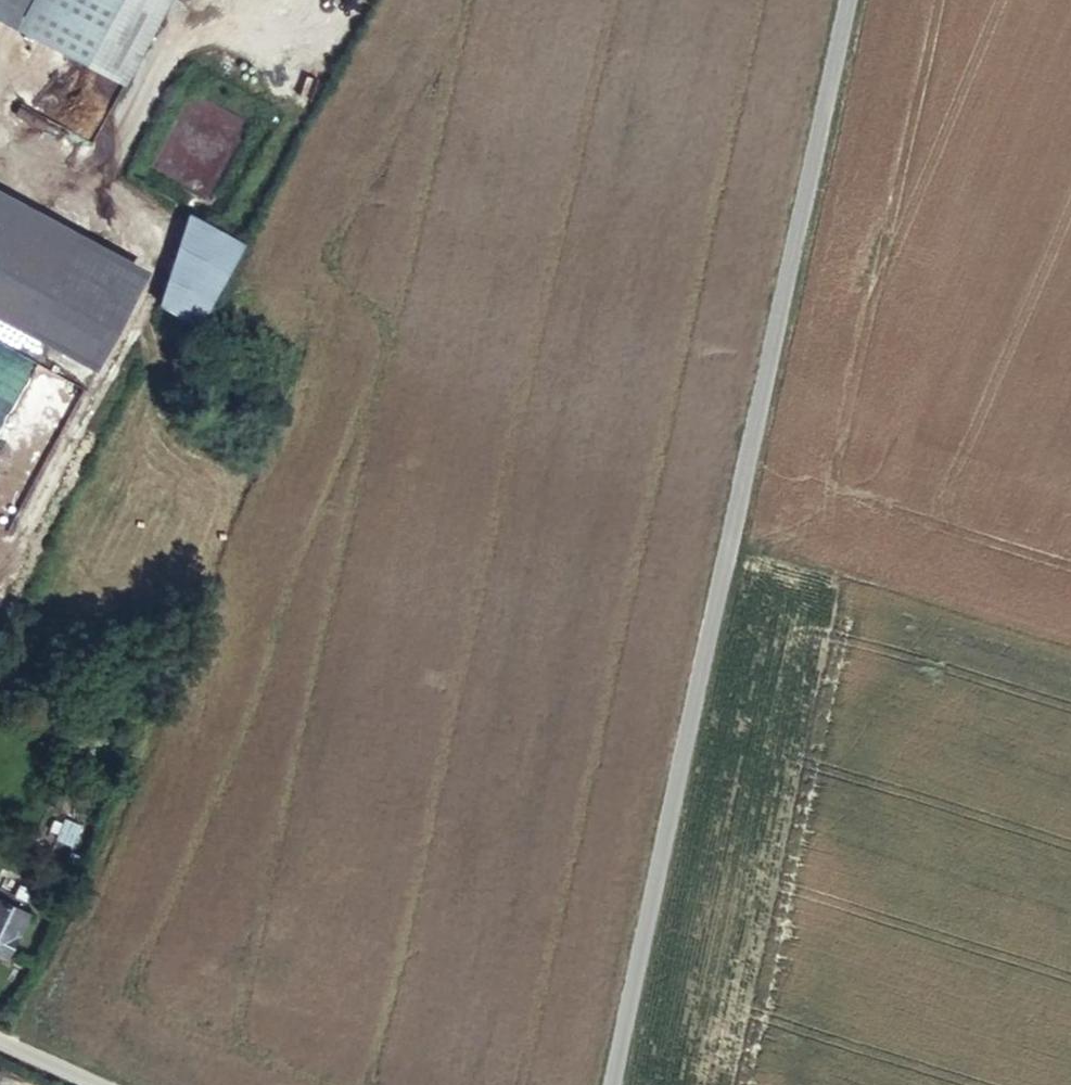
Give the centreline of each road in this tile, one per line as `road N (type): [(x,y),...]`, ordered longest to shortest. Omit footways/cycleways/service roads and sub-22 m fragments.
road 1 (unclassified): [(598,1084),(845,0)]

